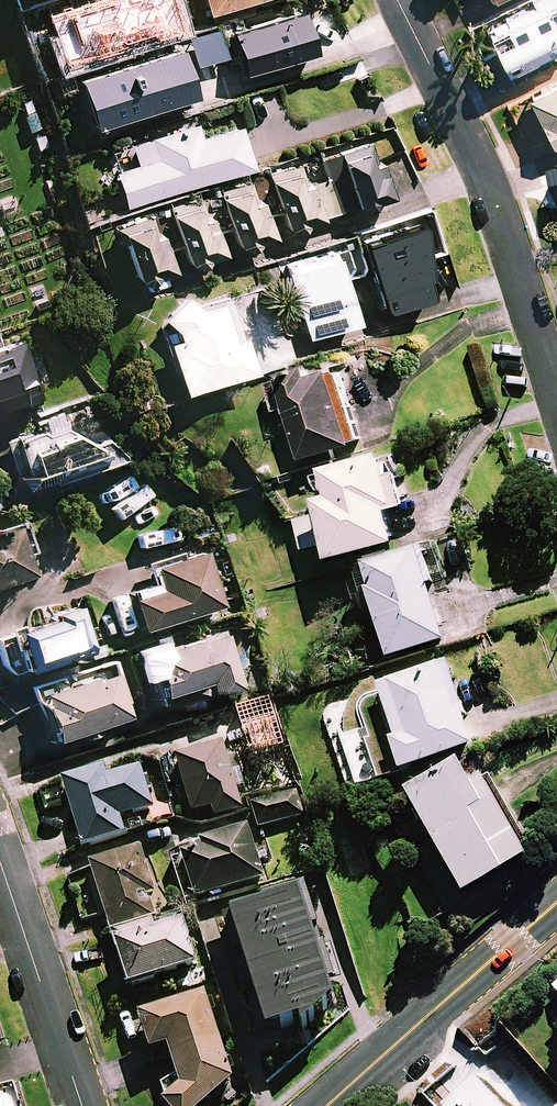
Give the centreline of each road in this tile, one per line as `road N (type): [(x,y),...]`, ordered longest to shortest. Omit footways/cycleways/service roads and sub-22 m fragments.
road 1 (residential): [(399,0),(477,155),(556,391)]
road 2 (tertiary): [(556,900),(326,1105)]
road 3 (residential): [(0,855),(85,1105)]

